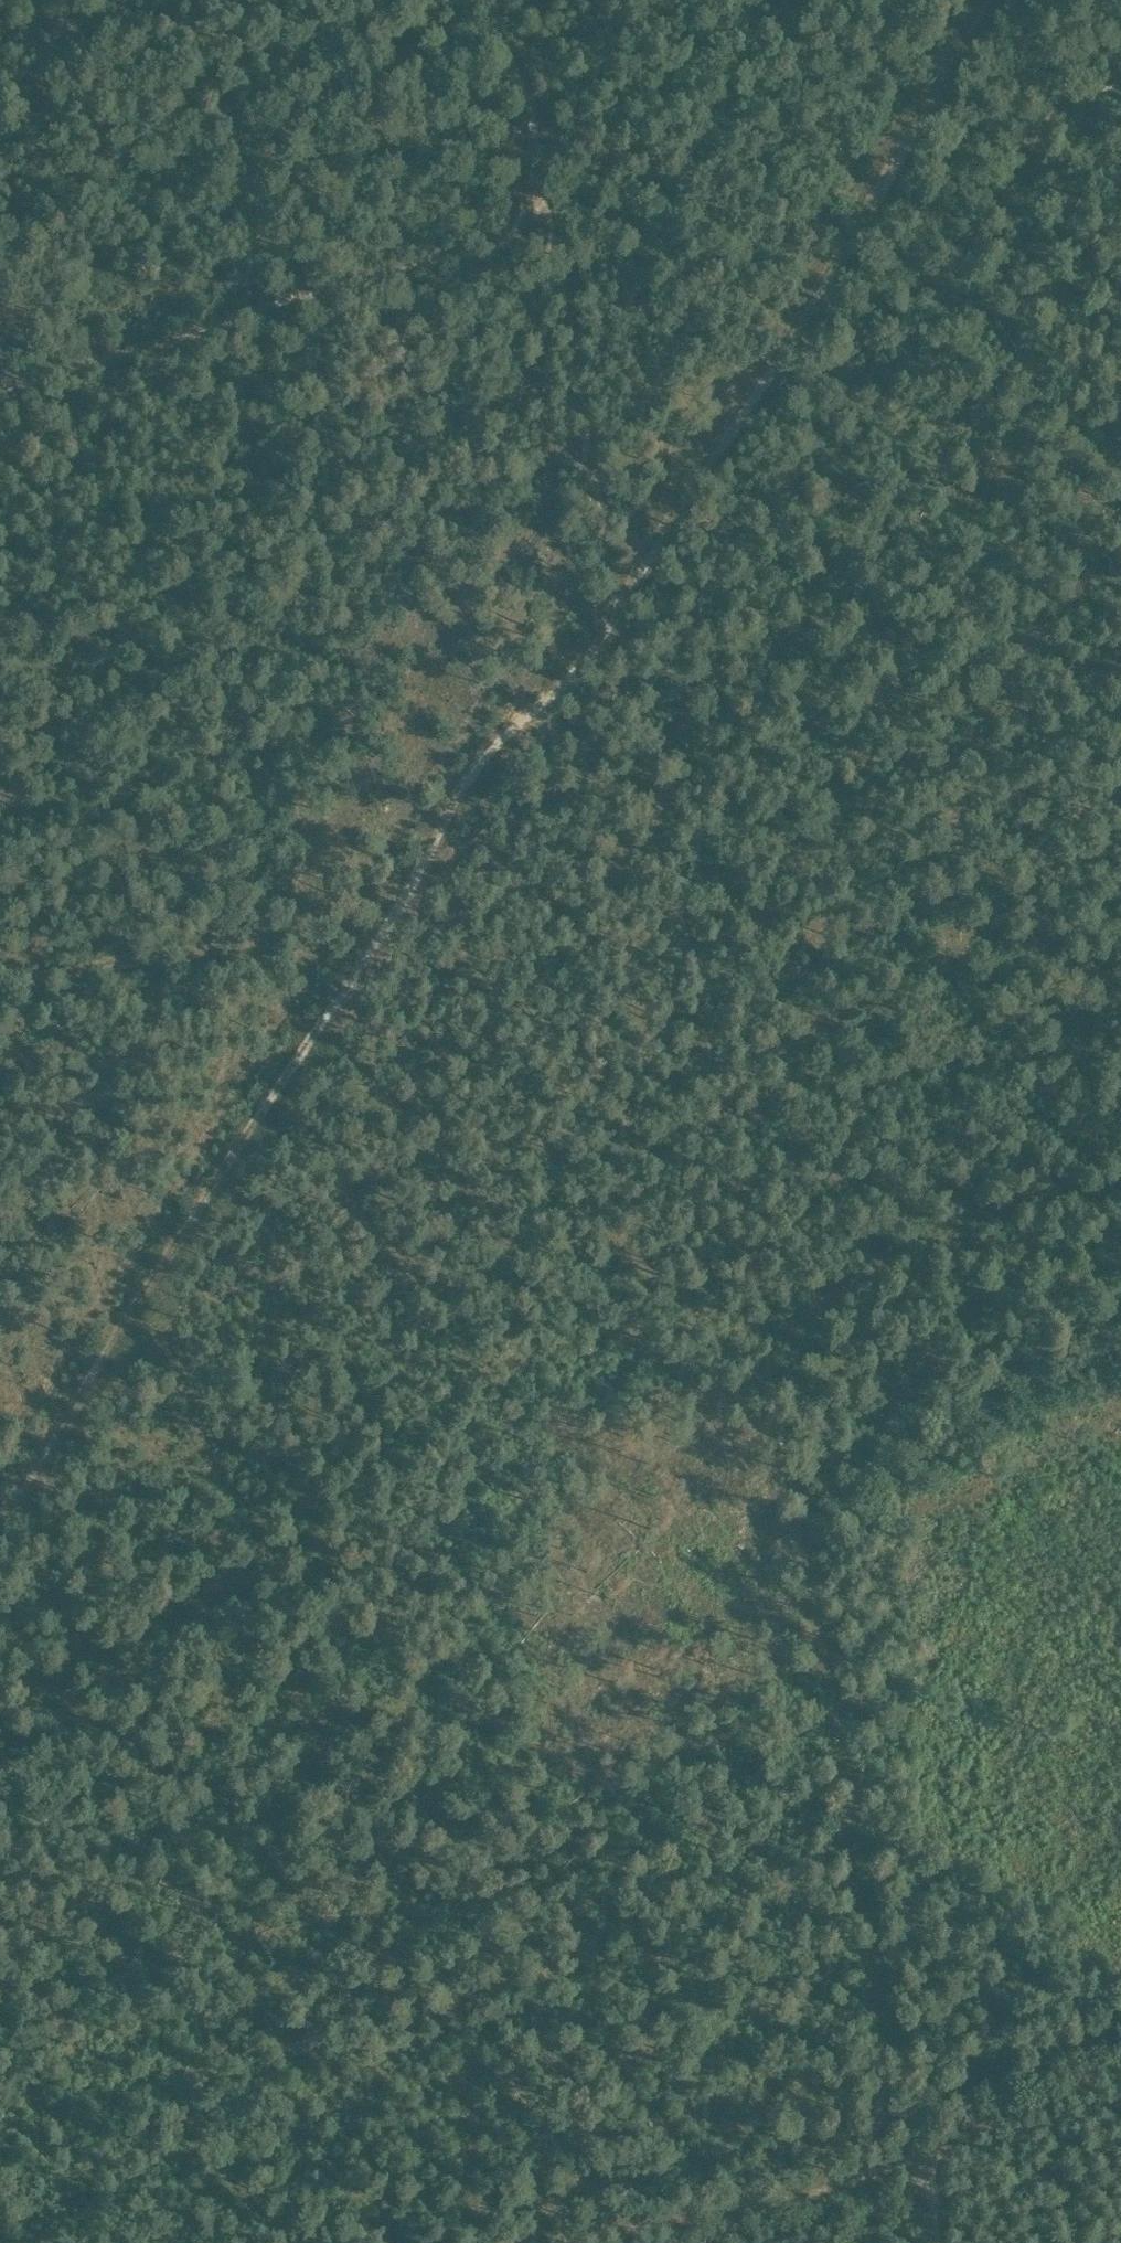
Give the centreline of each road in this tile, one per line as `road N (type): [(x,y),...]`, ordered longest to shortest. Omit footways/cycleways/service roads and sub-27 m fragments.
road 1 (track): [(0,1519),(390,918),(479,764),(500,734),(573,675),(624,601),(1005,0)]
road 2 (track): [(1120,2057),(922,2162)]

